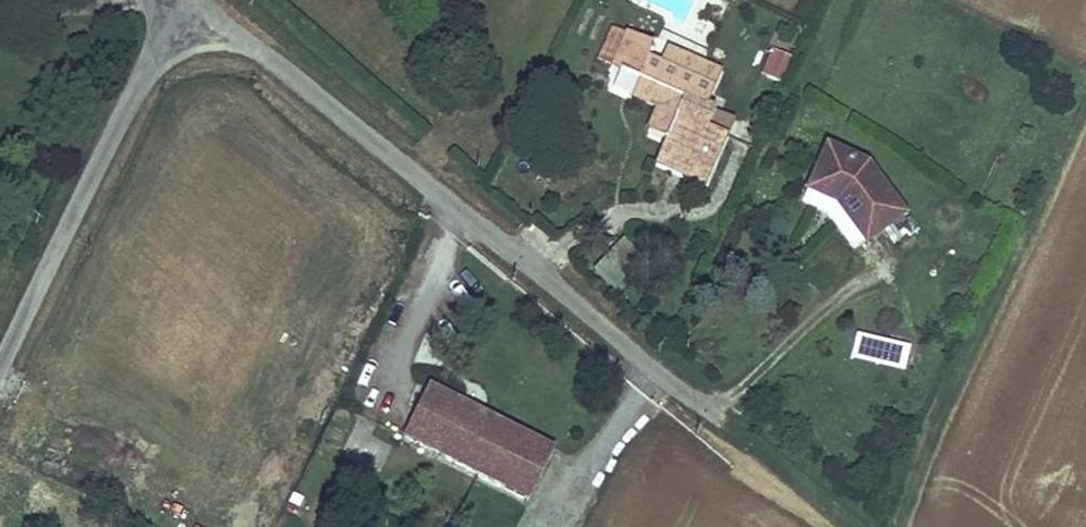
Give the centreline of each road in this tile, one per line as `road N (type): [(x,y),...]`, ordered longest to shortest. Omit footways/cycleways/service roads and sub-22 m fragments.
road 1 (residential): [(197,0),(720,422)]
road 2 (track): [(1085,98),(893,526)]
road 3 (residential): [(197,0),(124,109),(0,360)]
road 4 (track): [(857,526),(720,422)]

